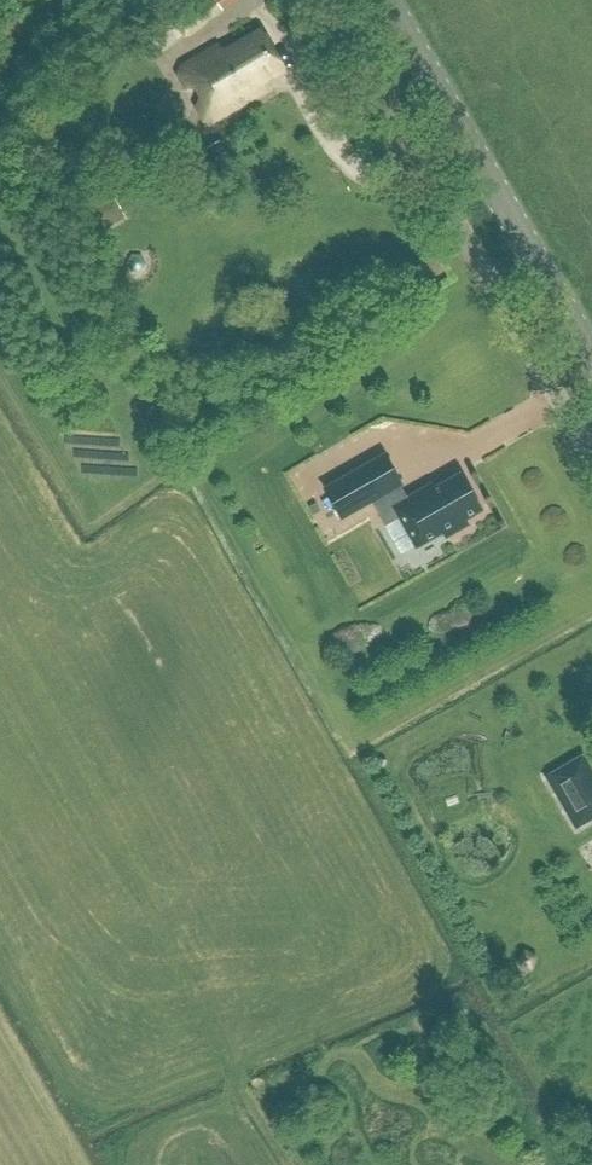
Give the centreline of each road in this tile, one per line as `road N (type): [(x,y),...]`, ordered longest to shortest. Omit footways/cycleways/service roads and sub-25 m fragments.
road 1 (tertiary): [(591,362),(384,0)]

